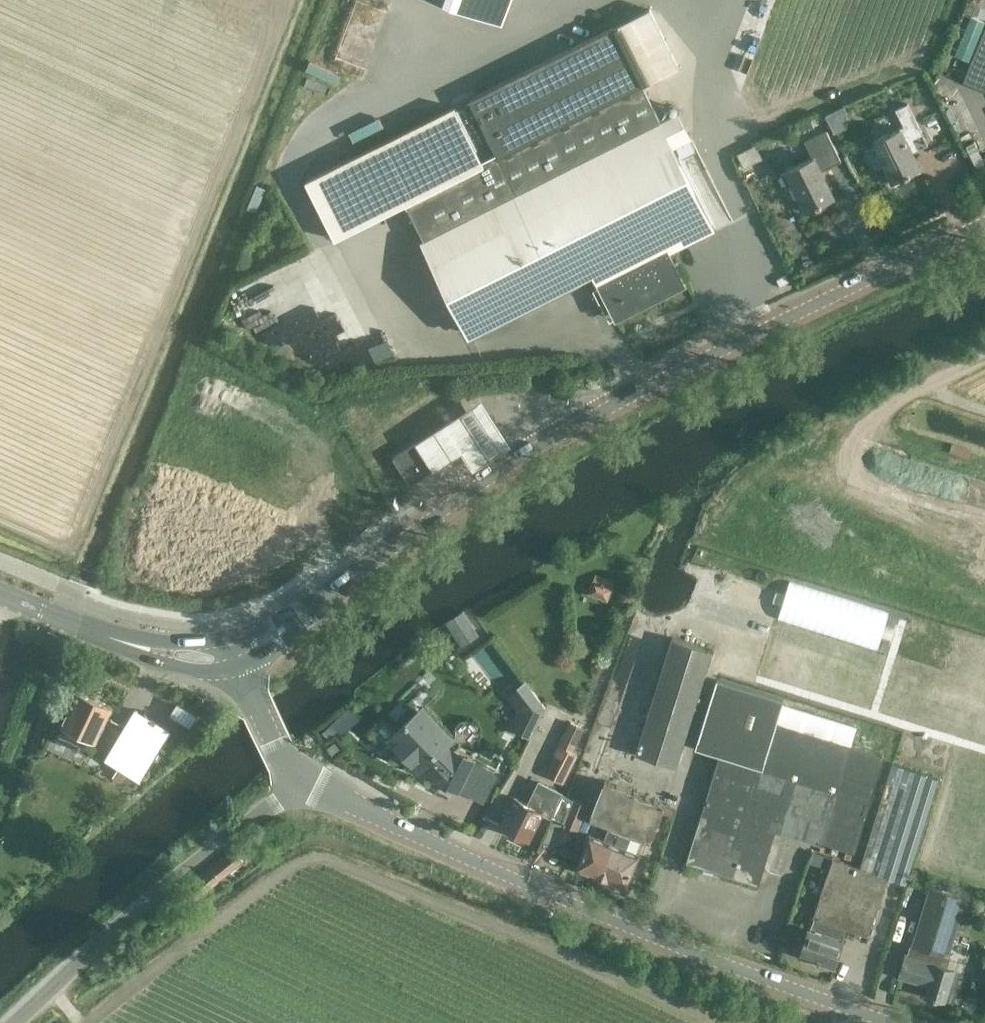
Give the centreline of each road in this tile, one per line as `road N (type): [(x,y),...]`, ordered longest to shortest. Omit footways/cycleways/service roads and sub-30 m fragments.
road 1 (secondary): [(235,654),(575,425),(984,222)]
road 2 (unclassified): [(884,1022),(458,855),(300,779)]
road 3 (unclassified): [(10,1022),(120,915),(300,779)]
road 4 (track): [(155,344),(286,0)]
road 5 (secondary): [(0,593),(175,657),(235,654)]
road 6 (unclassified): [(300,779),(281,761),(235,654)]

